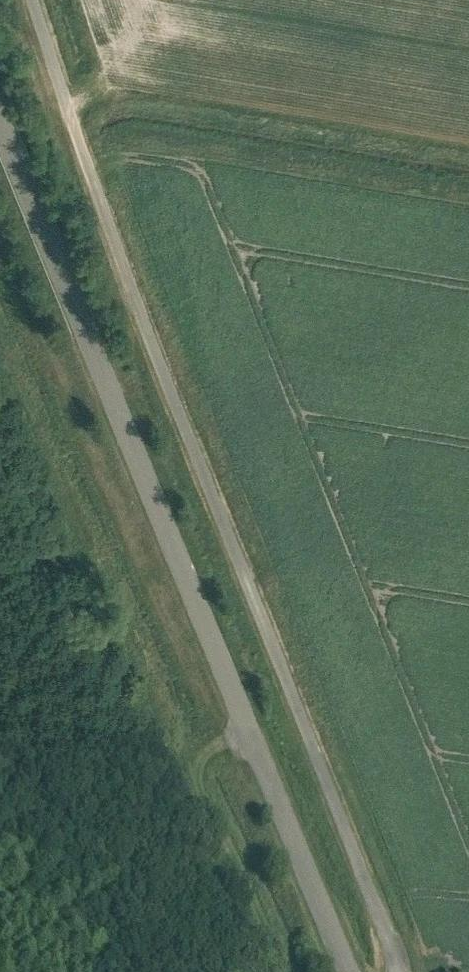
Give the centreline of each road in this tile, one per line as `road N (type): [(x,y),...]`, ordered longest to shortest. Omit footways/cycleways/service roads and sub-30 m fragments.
road 1 (unclassified): [(19,0),(206,521),(394,955),(393,971)]
road 2 (unclassified): [(0,94),(118,373),(351,971)]
road 3 (track): [(257,725),(185,749),(278,971)]

